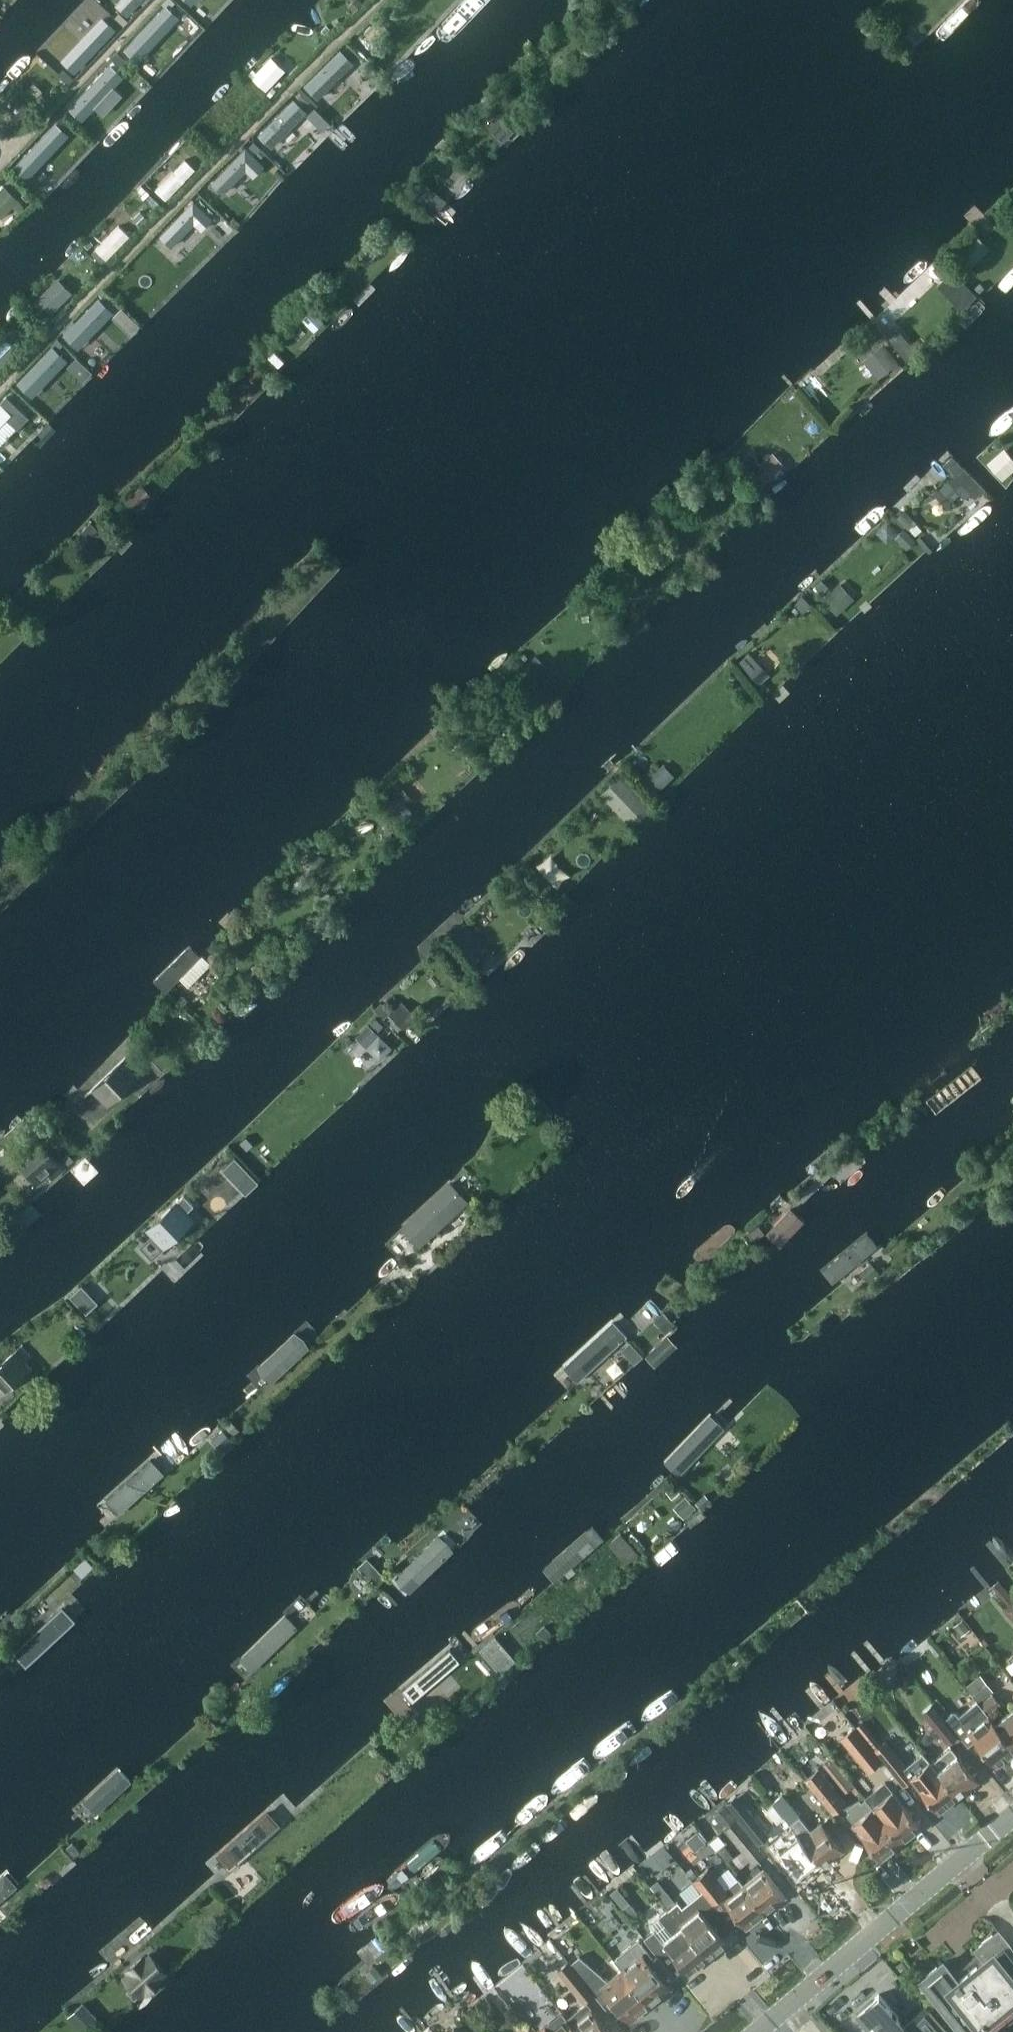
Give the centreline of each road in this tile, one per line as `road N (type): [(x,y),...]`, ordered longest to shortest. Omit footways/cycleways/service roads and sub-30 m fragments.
road 1 (residential): [(758,2031),(1012,1818)]

